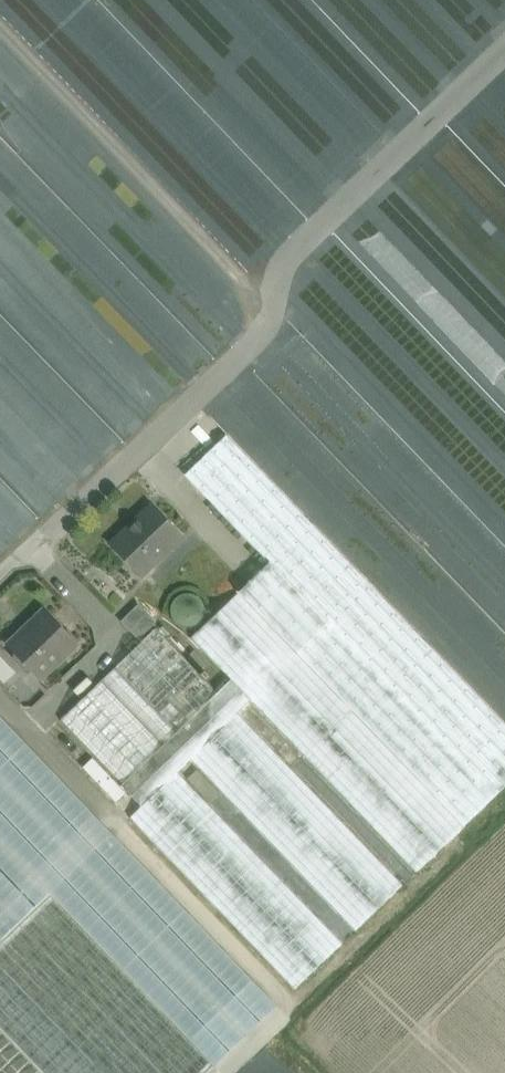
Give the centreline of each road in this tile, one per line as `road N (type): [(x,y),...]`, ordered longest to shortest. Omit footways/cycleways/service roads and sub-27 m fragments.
road 1 (track): [(0,27),(253,289),(275,296)]
road 2 (track): [(0,699),(35,722),(112,647),(114,629),(35,549)]

